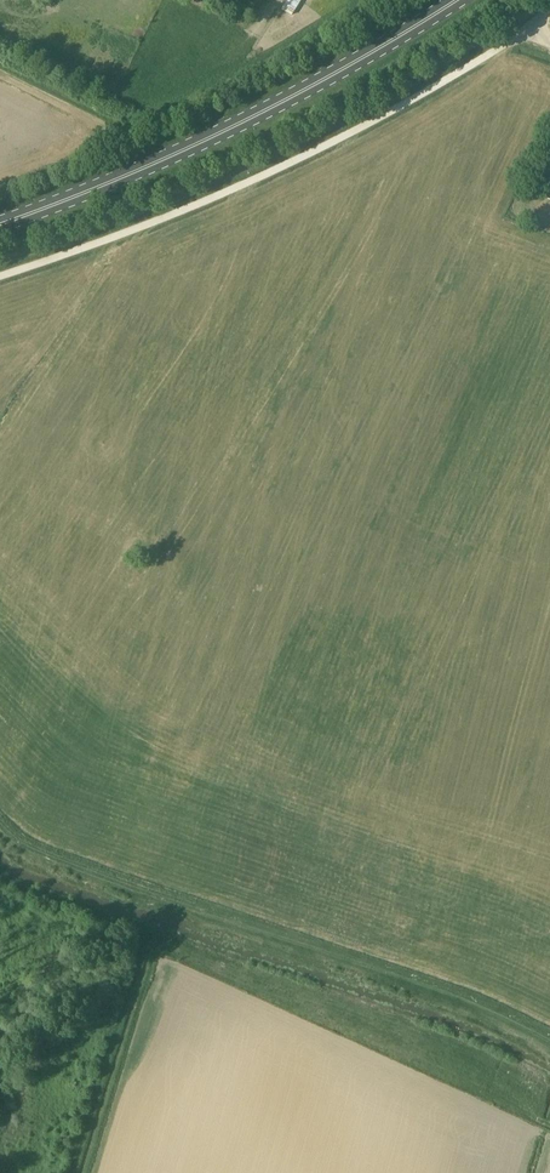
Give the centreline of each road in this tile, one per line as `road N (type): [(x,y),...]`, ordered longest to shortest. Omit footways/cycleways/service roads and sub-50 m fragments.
road 1 (track): [(549,1043),(475,1006),(58,861),(0,825)]
road 2 (primary): [(0,224),(230,128),(457,0)]

